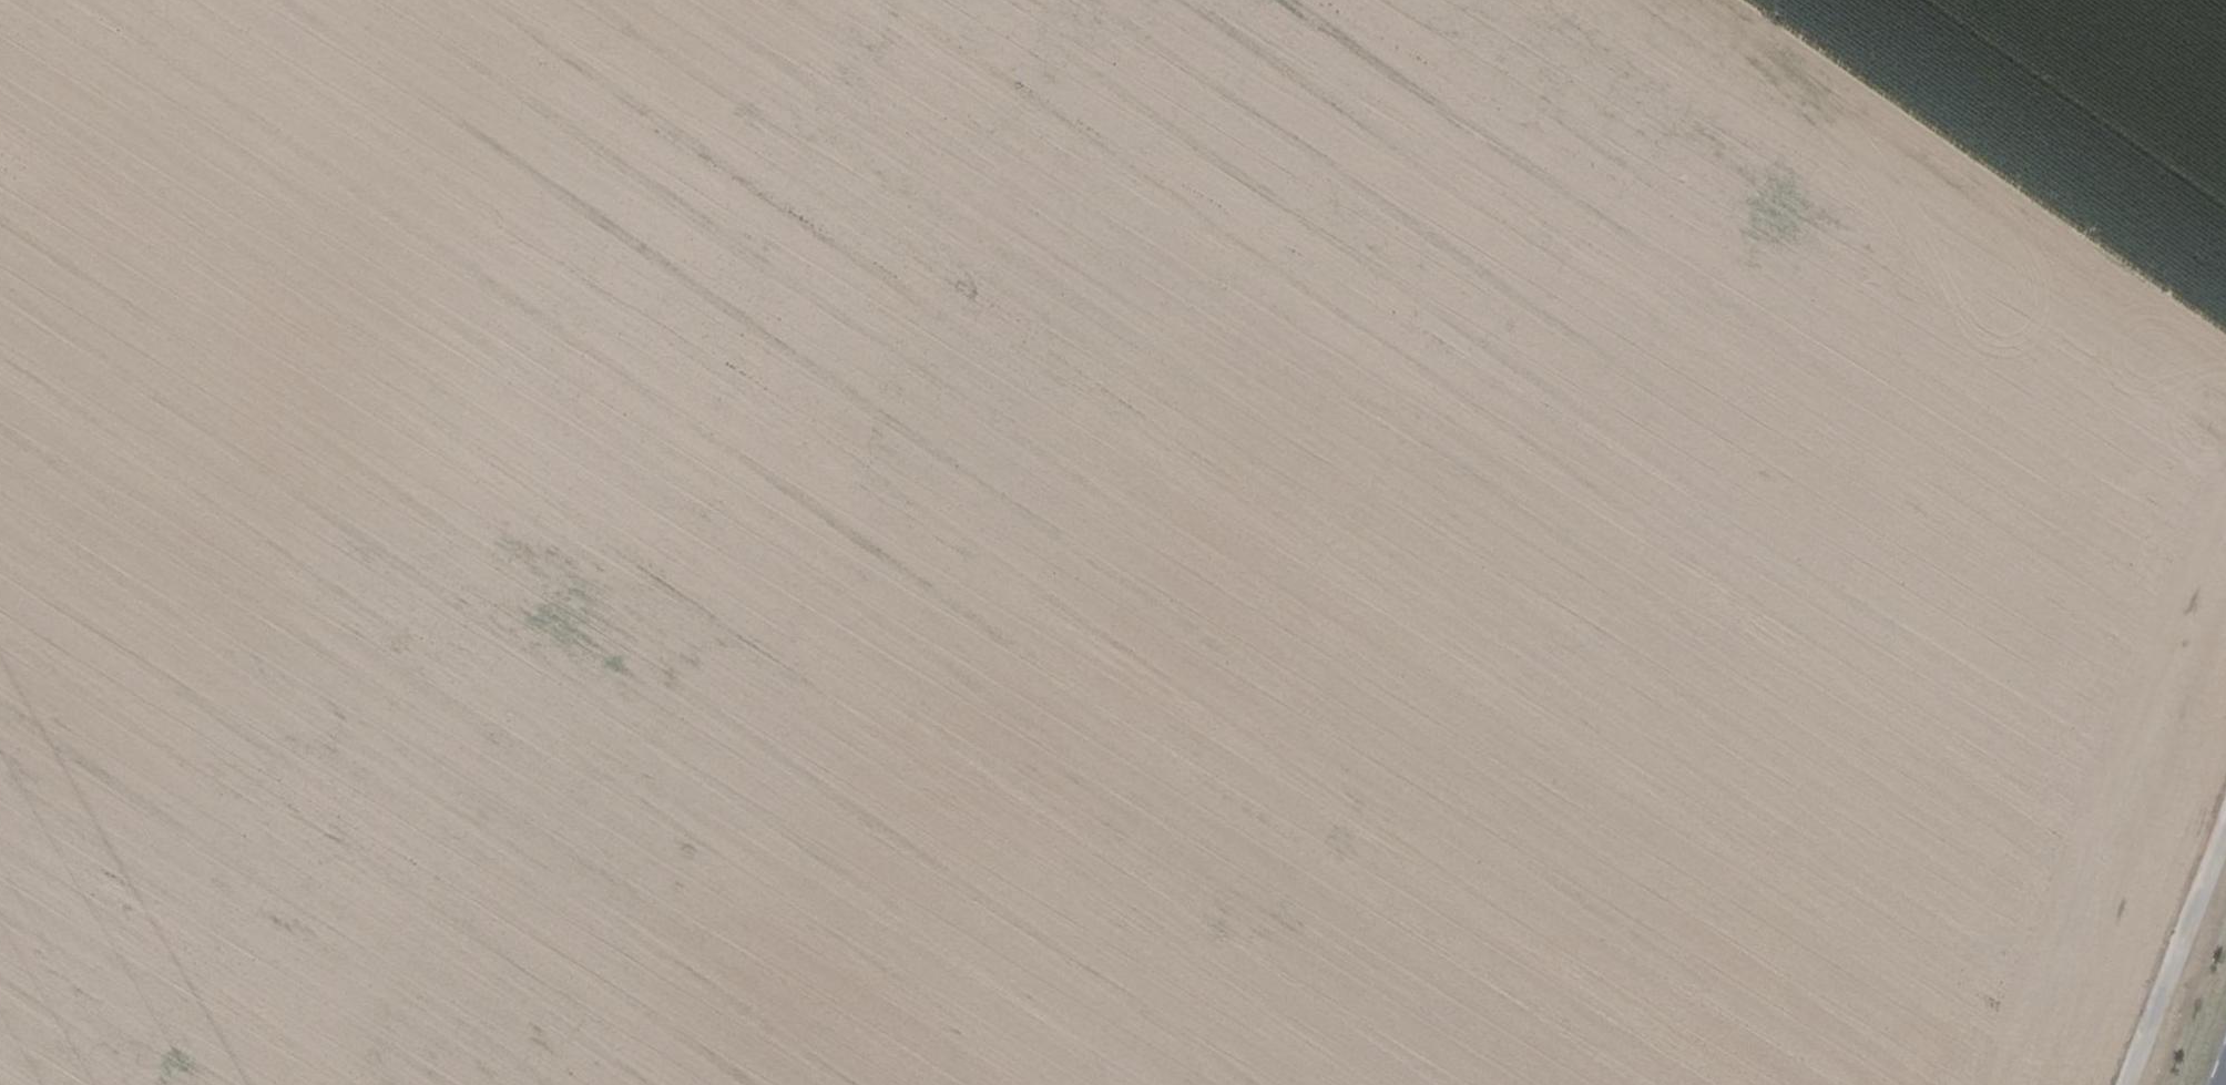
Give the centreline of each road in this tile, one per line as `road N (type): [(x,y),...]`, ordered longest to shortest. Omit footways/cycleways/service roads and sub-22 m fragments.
road 1 (track): [(2225,838),(2127,1084)]

